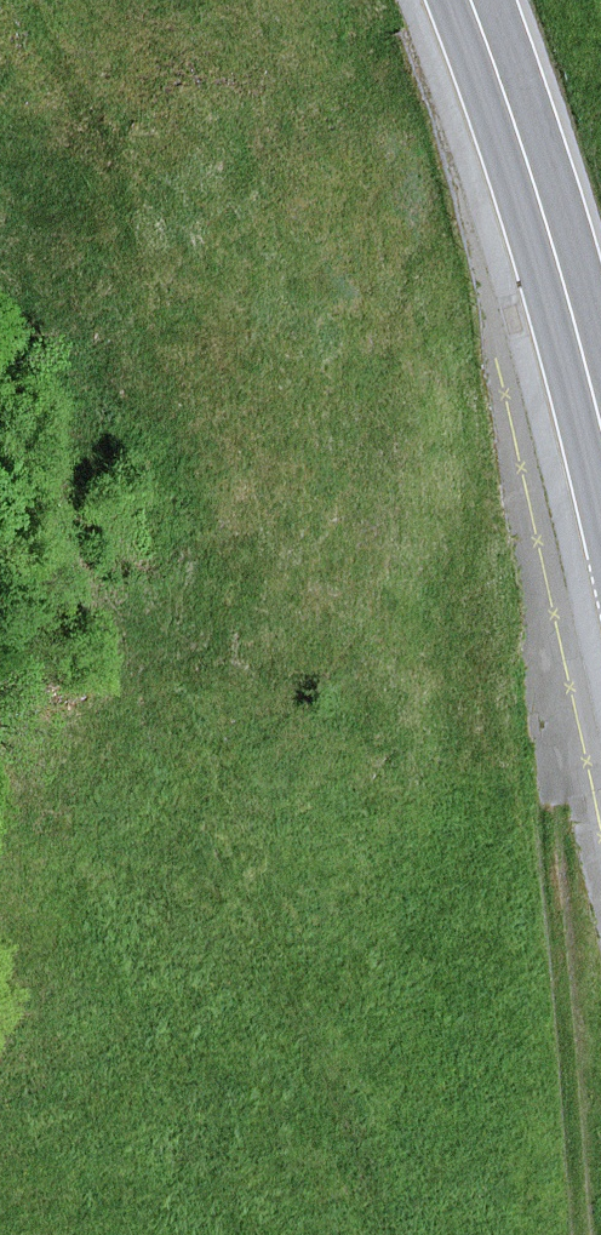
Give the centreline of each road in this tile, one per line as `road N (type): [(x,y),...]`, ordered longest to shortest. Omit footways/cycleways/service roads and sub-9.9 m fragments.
road 1 (track): [(580,1234),(543,838),(547,732),(597,403)]
road 2 (primary): [(471,0),(508,94),(600,424)]
road 3 (track): [(388,1234),(292,1012)]

